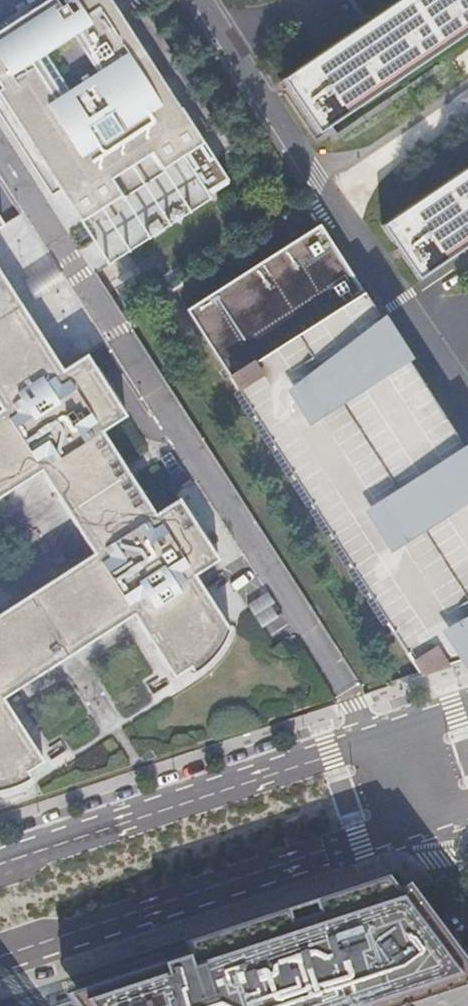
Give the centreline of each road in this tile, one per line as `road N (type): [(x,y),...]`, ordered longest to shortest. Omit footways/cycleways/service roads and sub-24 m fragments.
road 1 (tertiary): [(0,964),(420,820)]
road 2 (tertiary): [(374,733),(0,854)]

